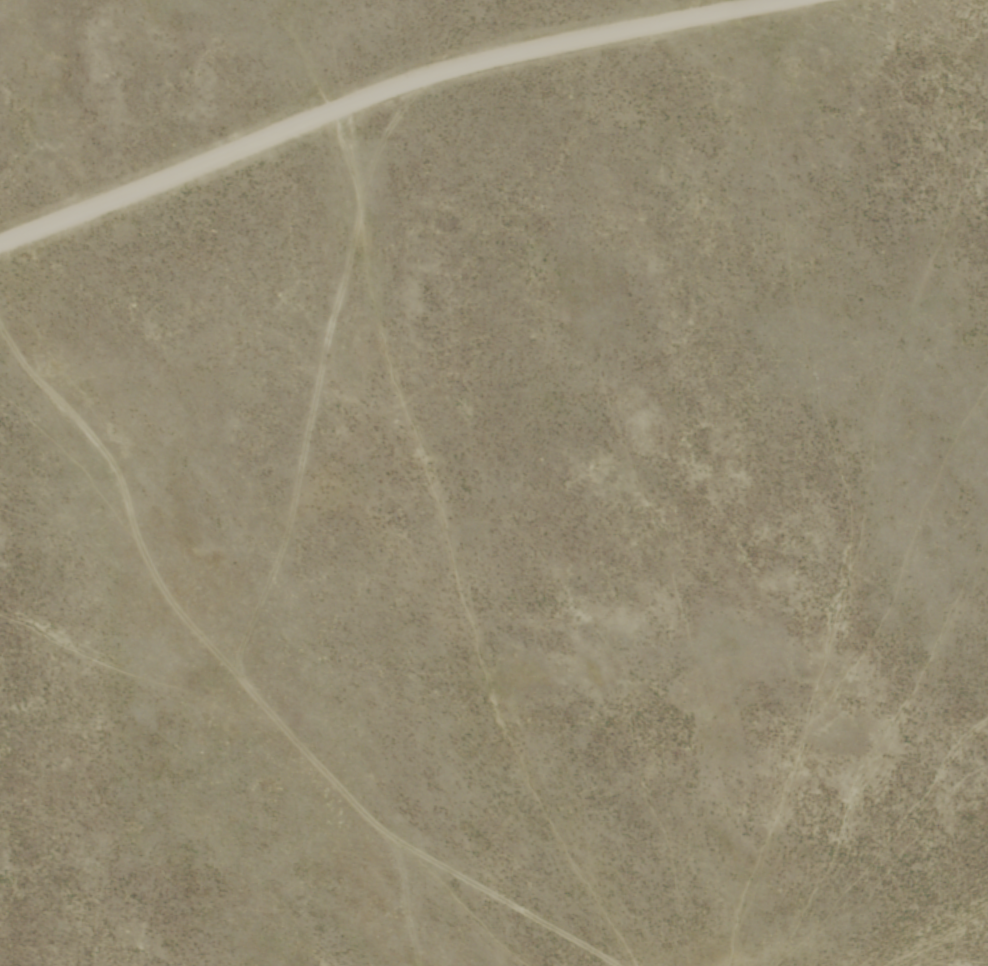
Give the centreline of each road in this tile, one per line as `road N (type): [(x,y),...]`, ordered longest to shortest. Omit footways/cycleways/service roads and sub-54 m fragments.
road 1 (residential): [(0,246),(453,70),(779,0)]

